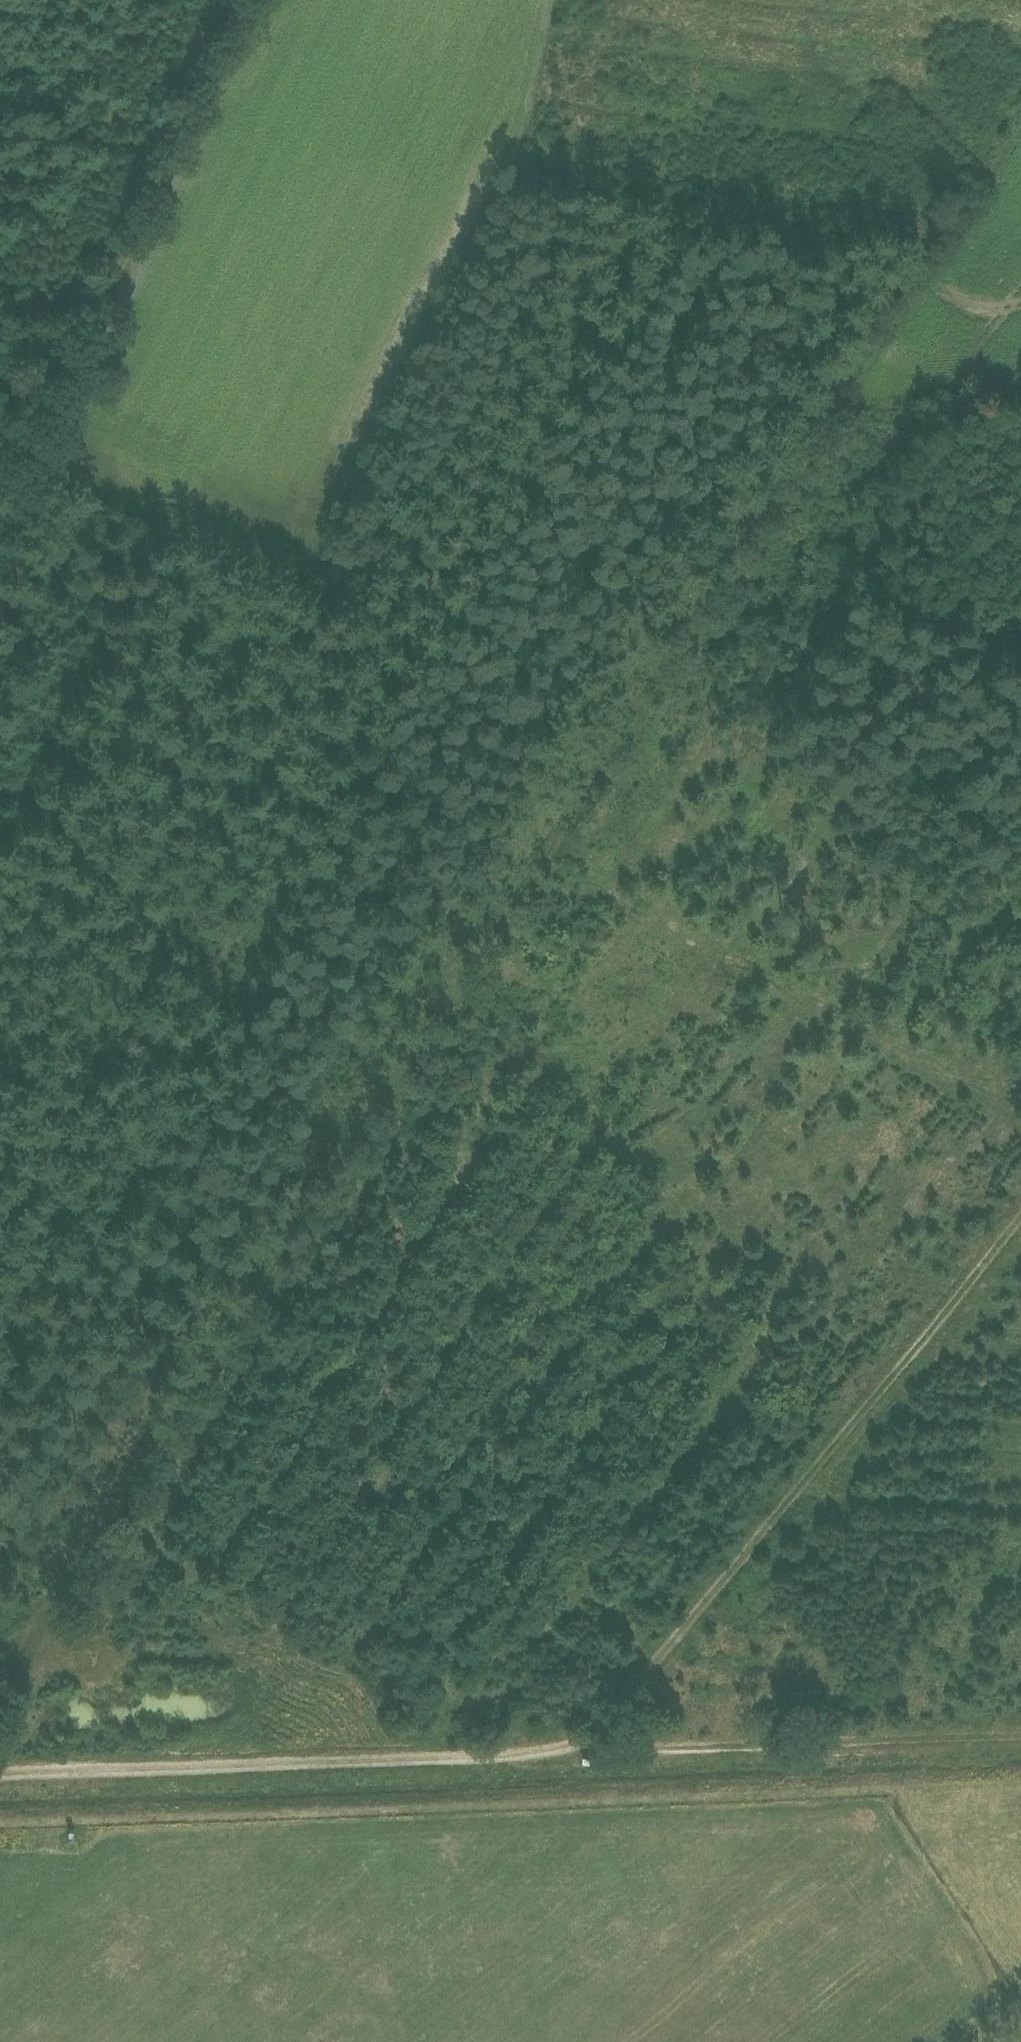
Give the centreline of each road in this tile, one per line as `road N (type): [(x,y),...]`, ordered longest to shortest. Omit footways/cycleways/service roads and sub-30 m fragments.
road 1 (track): [(1020,1243),(556,1766),(0,1778)]

